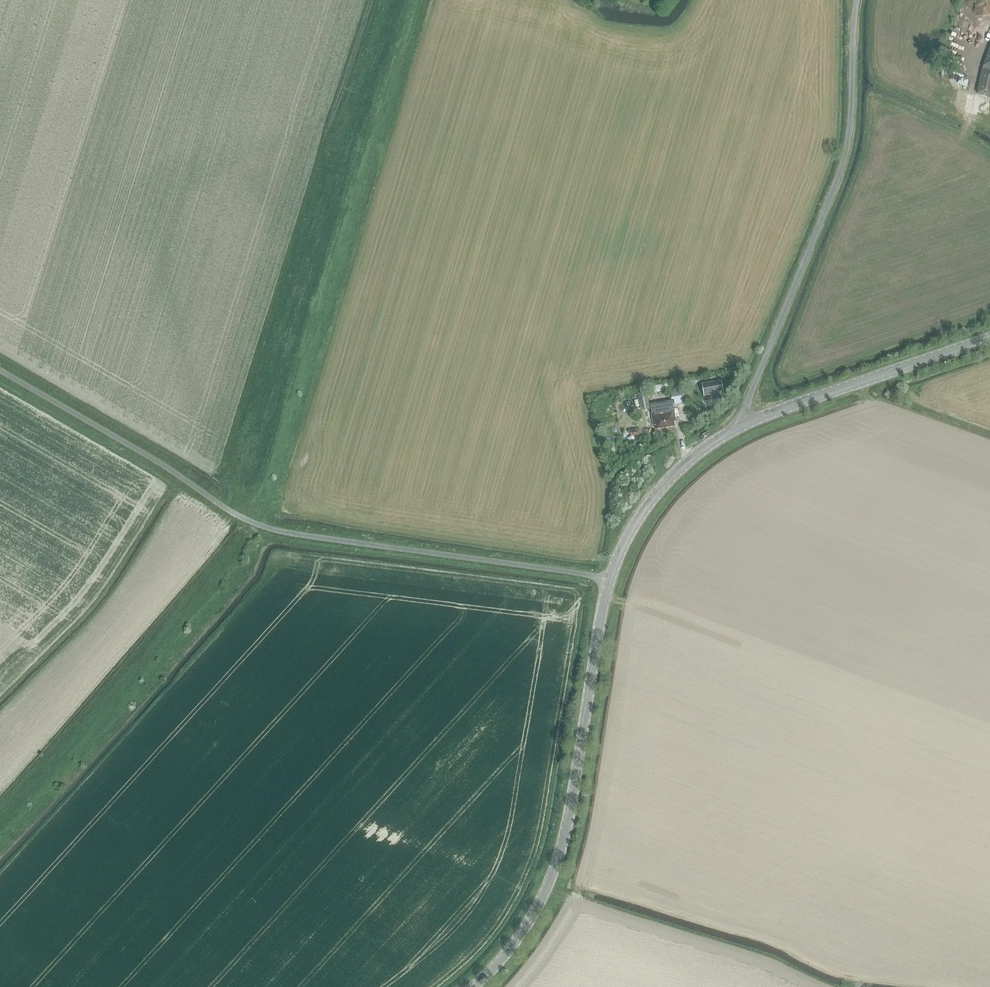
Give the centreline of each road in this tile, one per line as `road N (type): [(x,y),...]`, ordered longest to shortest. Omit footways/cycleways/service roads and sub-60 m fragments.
road 1 (tertiary): [(472,986),(526,922),(556,862),(609,580),(623,542),(686,459),(738,425)]
road 2 (unclassified): [(738,425),(845,153),(856,0)]
road 3 (tertiary): [(738,425),(989,338)]

